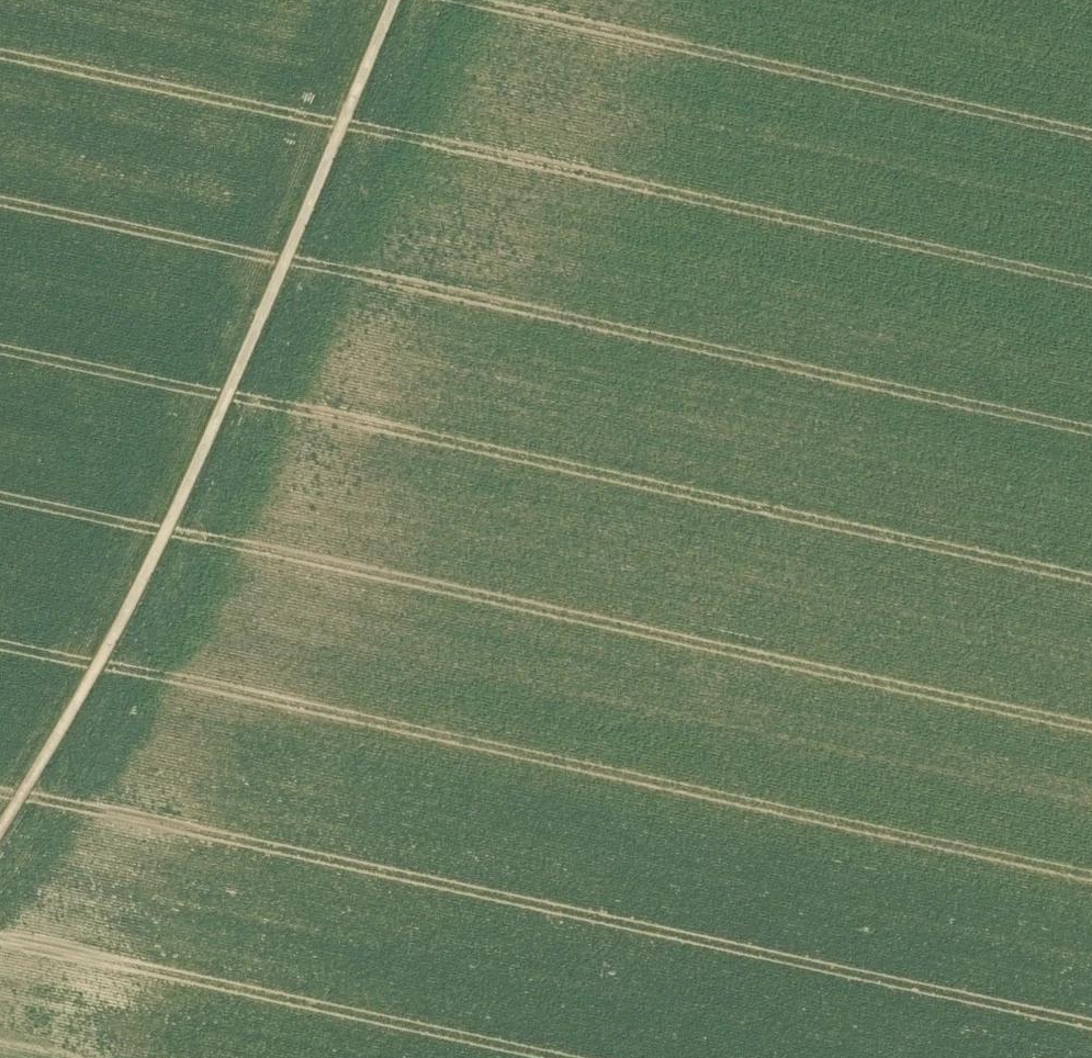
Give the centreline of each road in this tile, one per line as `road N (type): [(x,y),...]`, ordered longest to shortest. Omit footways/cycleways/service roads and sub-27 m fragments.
road 1 (track): [(394,0),(236,381),(119,636),(0,831)]

